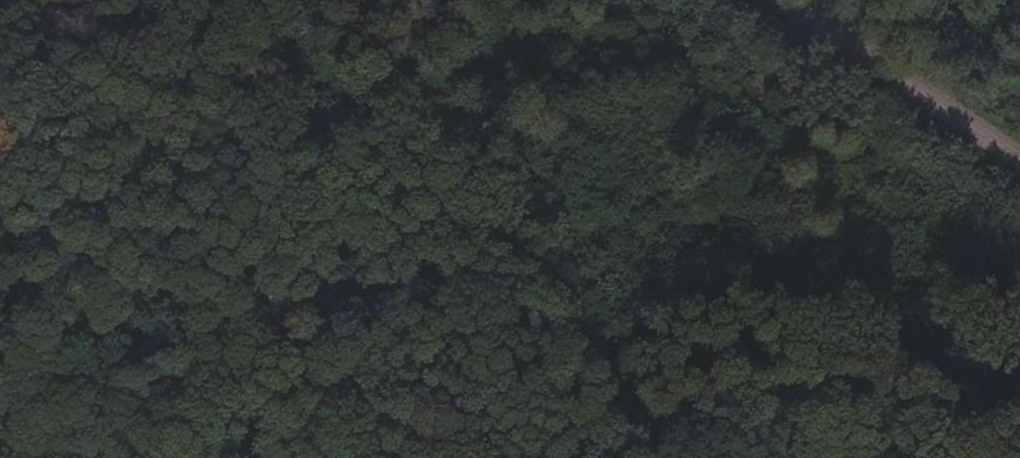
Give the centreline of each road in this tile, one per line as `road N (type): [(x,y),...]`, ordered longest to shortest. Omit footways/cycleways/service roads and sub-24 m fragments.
road 1 (tertiary): [(773,0),(1019,169)]

